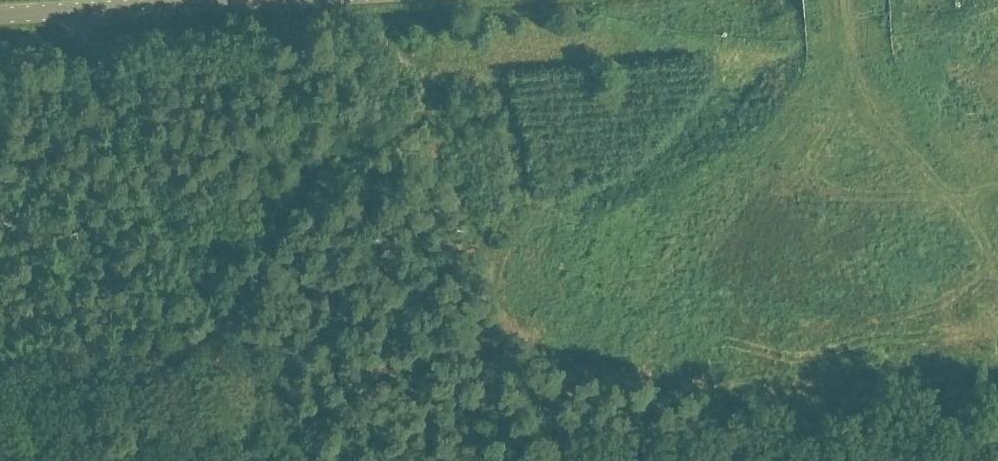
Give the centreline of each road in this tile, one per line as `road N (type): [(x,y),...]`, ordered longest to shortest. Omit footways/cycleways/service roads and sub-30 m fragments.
road 1 (unclassified): [(266,0),(0,17)]

